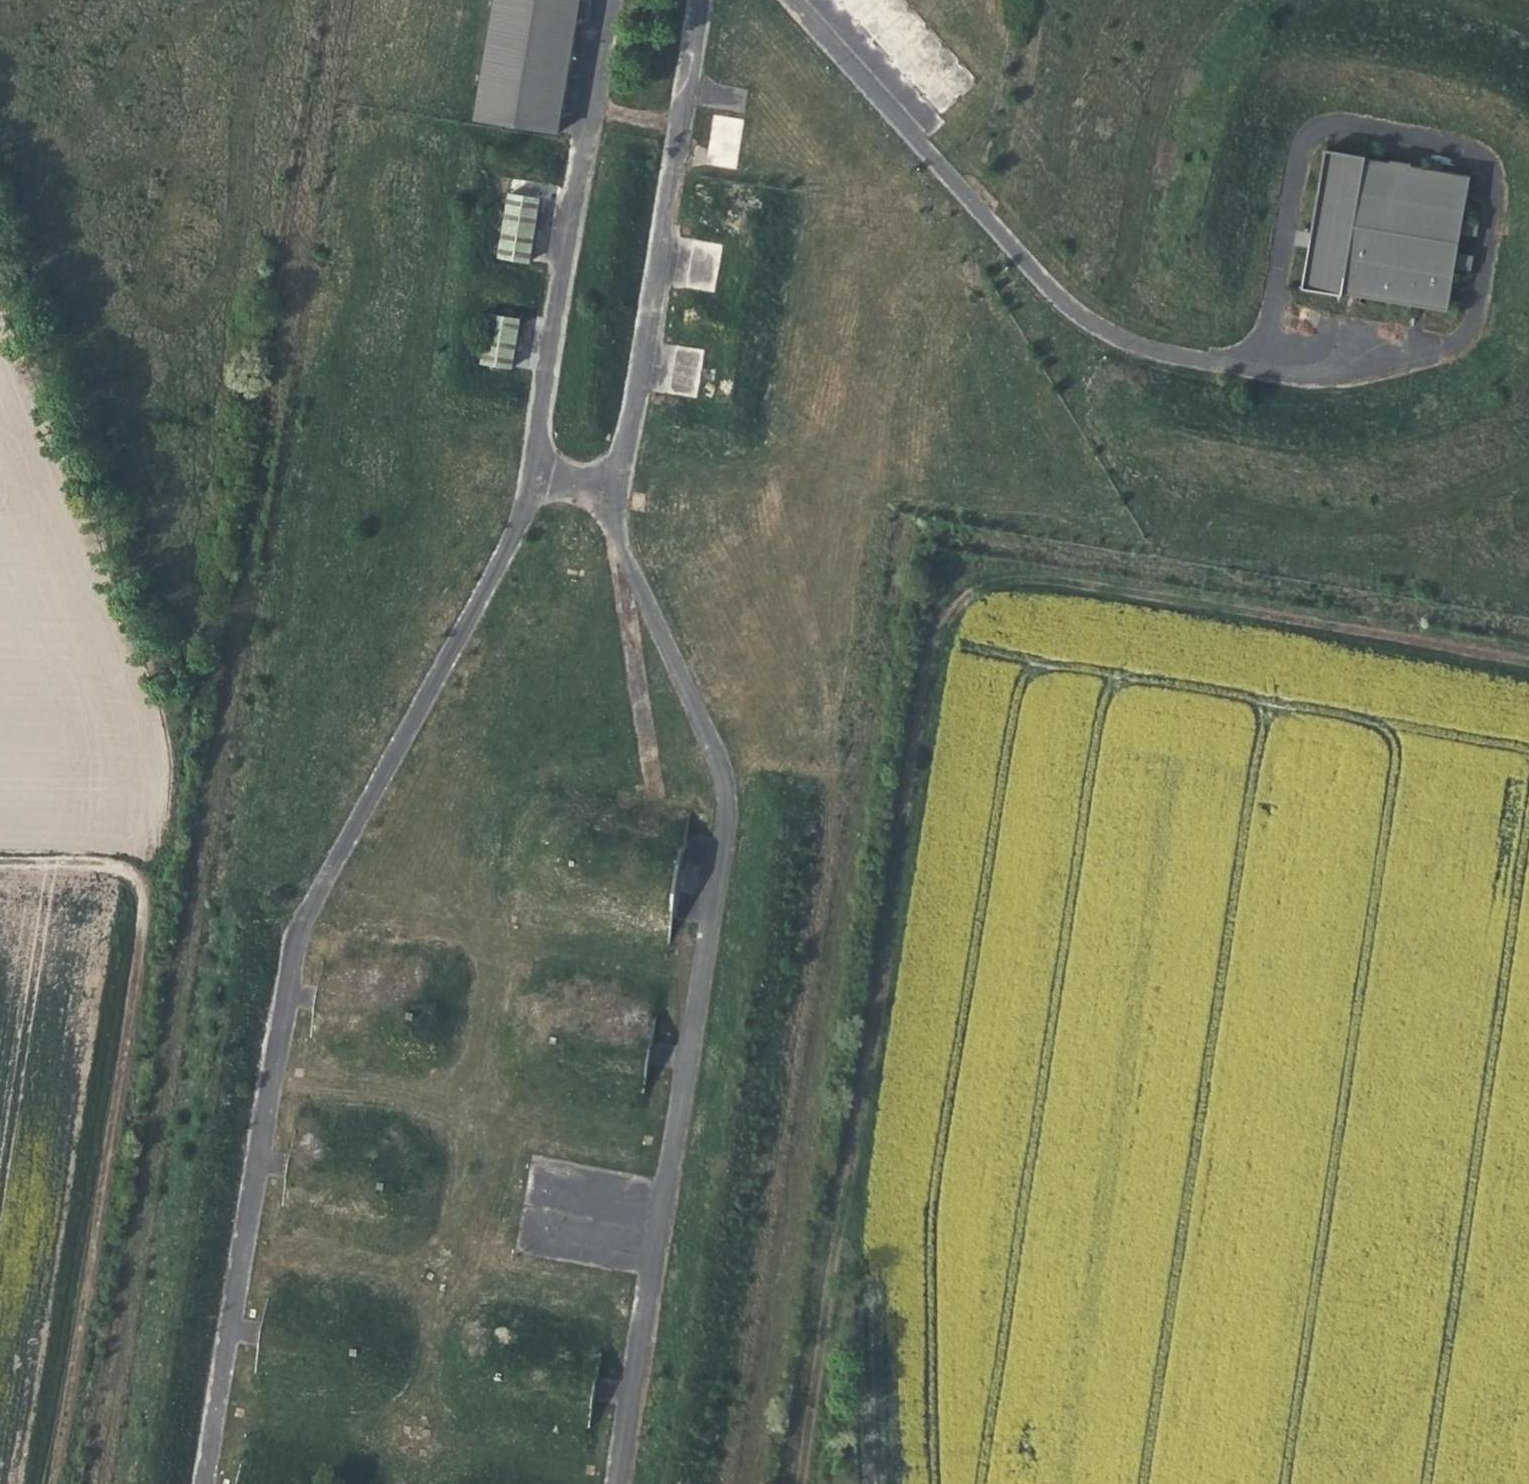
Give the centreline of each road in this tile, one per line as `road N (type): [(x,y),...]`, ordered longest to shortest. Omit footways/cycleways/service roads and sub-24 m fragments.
road 1 (track): [(1528,666),(989,574),(954,582),(935,602),(799,1483)]
road 2 (track): [(49,1483),(142,894),(134,874),(107,862),(0,860)]

